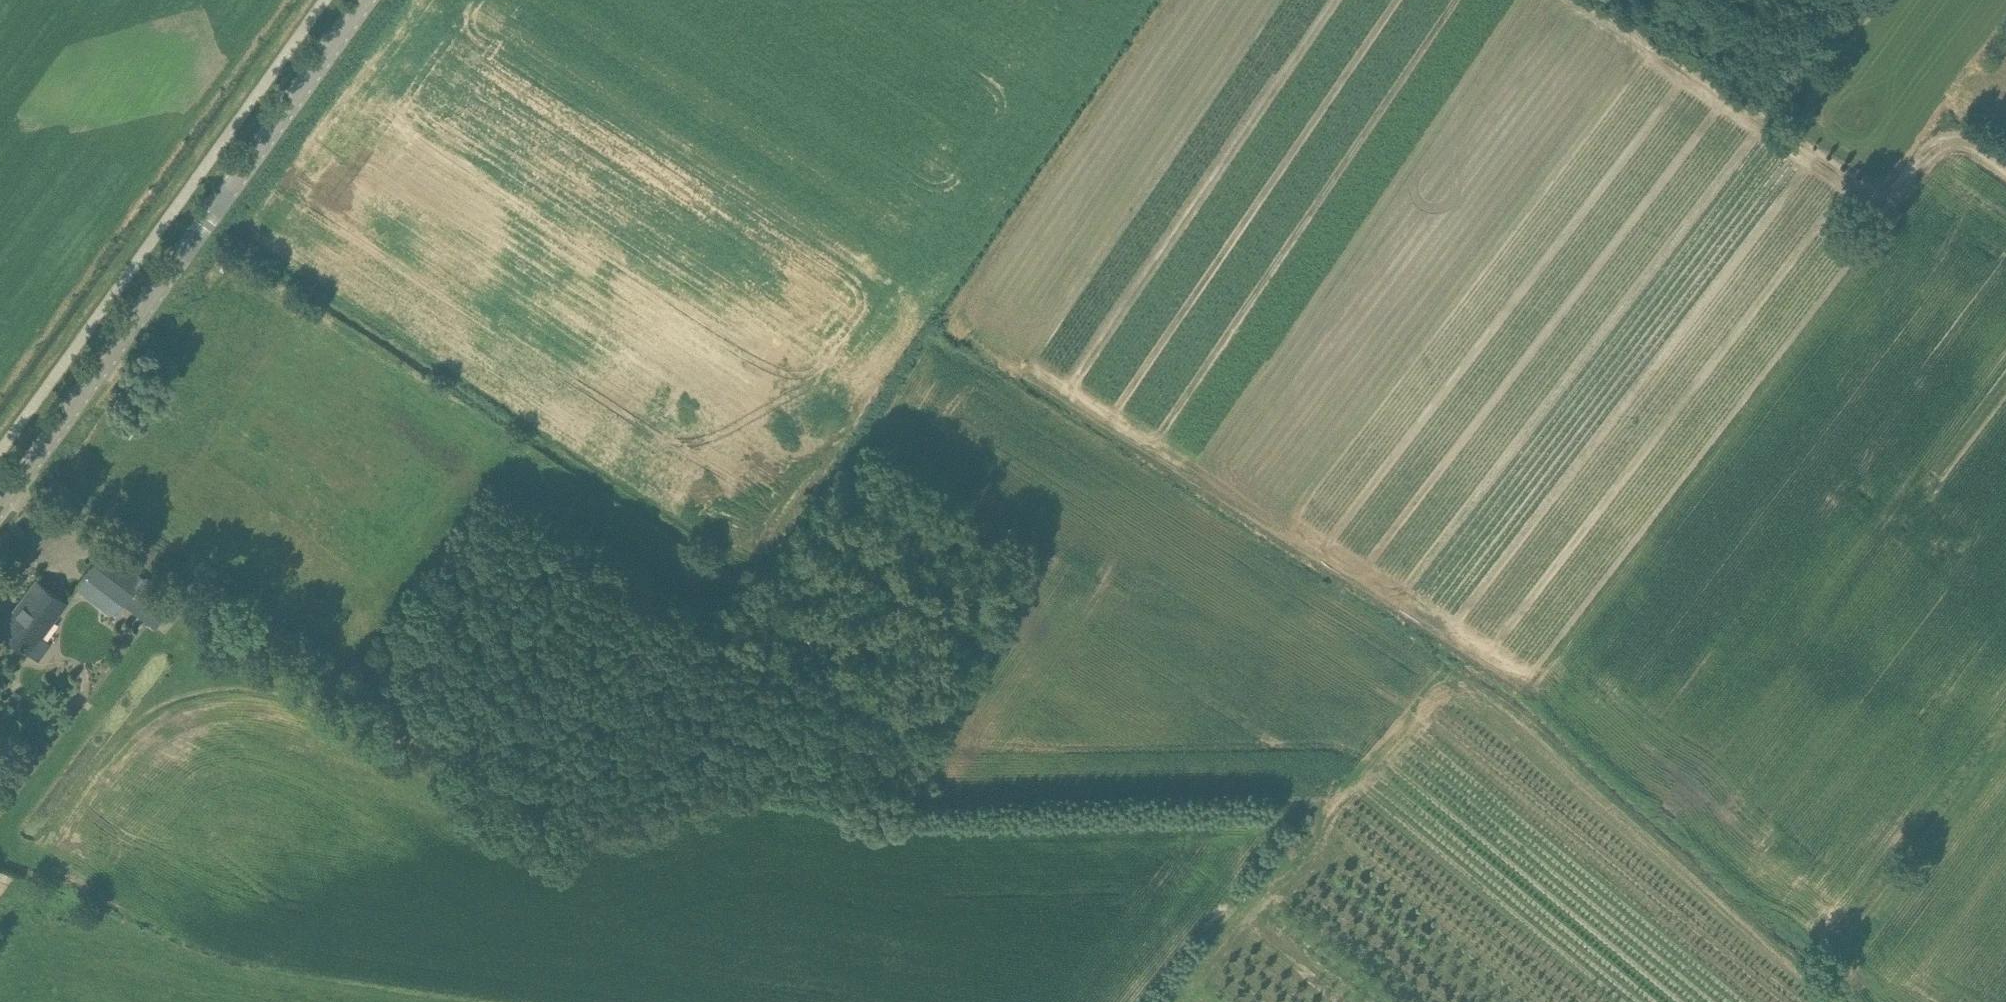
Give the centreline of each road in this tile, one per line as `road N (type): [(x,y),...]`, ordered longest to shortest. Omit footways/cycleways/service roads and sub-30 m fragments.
road 1 (tertiary): [(0,511),(366,0)]

